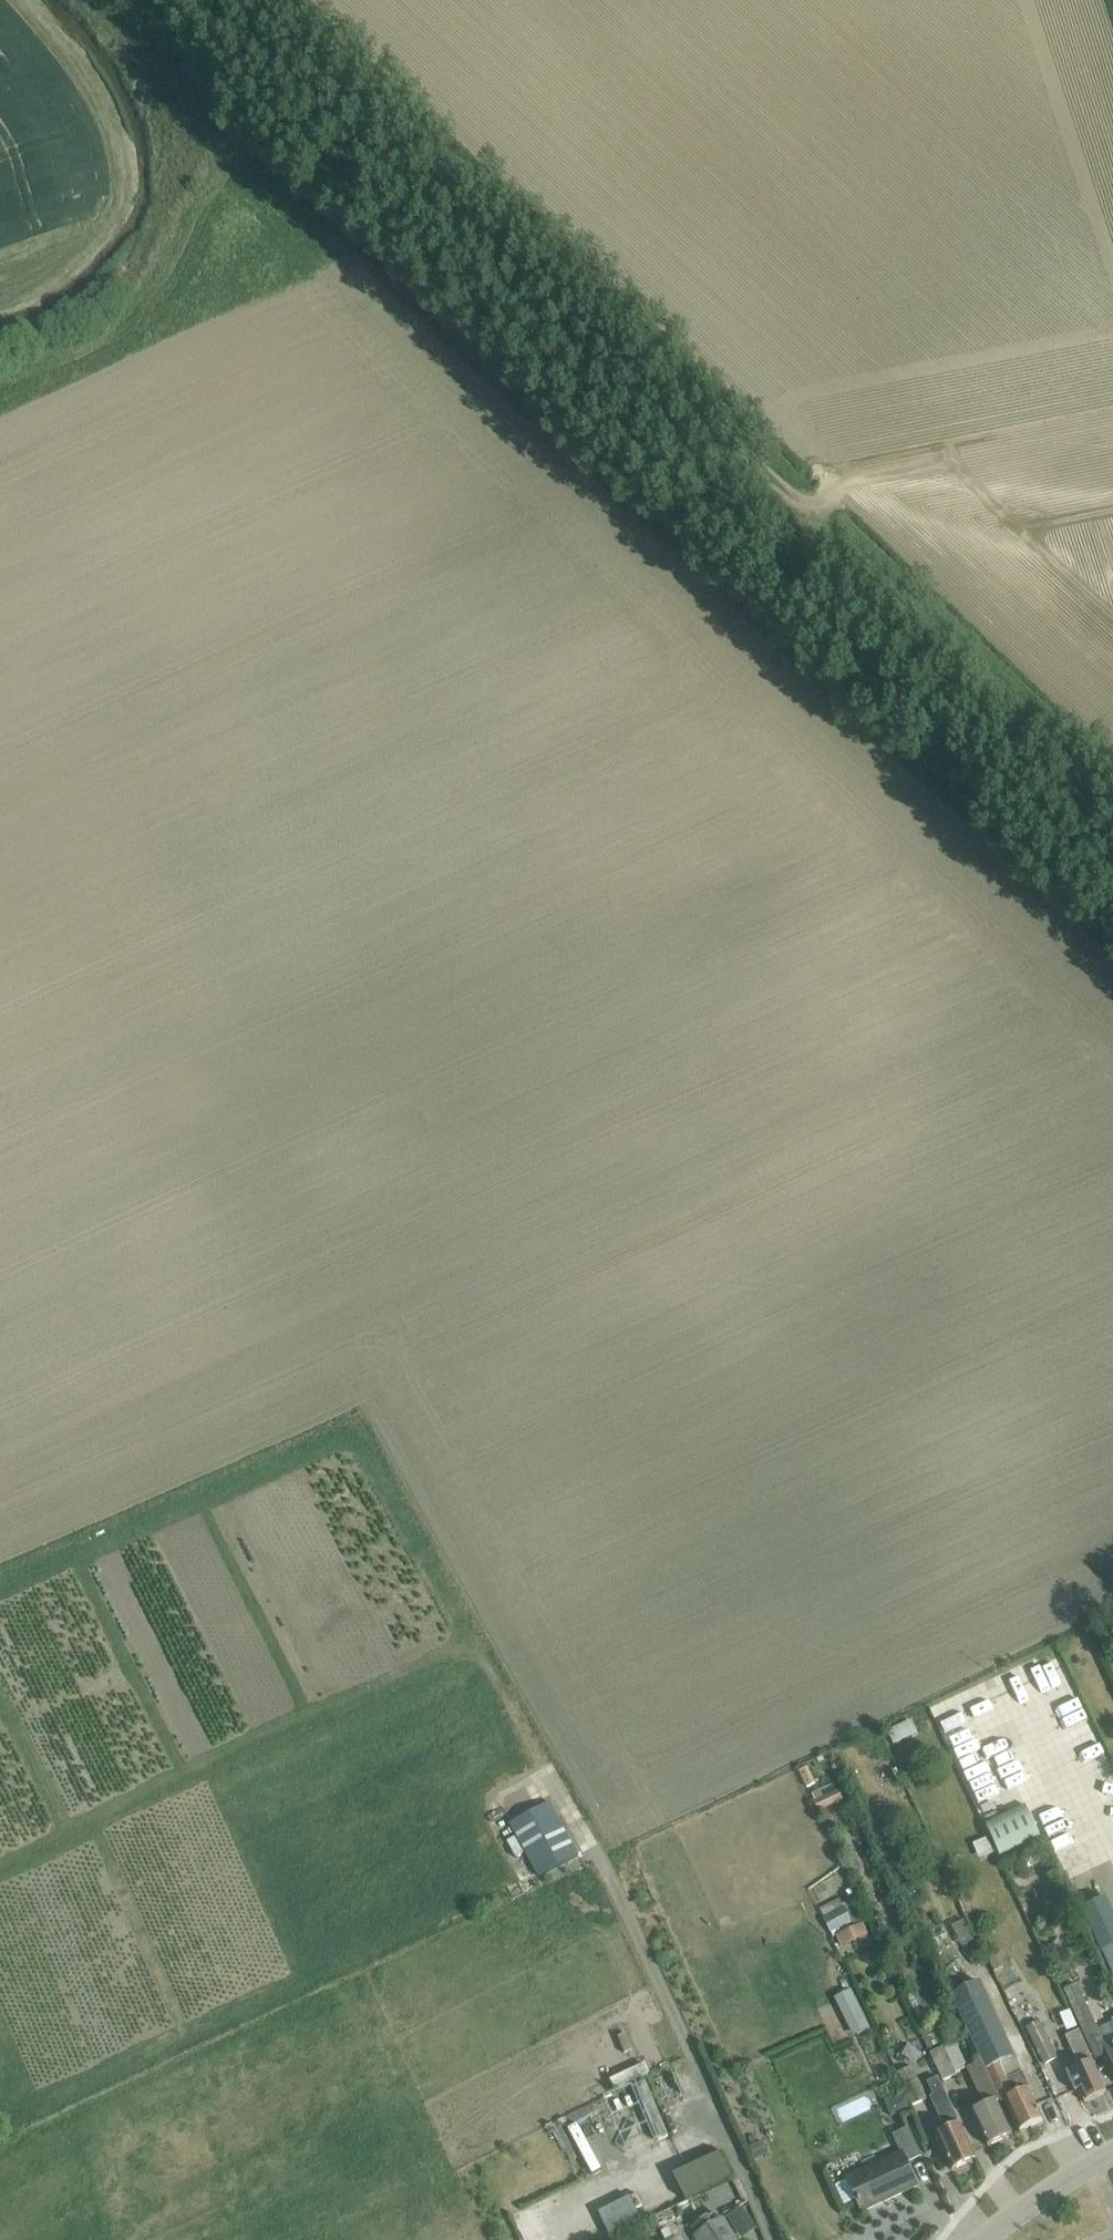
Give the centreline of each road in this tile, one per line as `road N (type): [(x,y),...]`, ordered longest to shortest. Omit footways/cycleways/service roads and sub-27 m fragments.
road 1 (tertiary): [(982,2239),(1027,2200),(1112,2153)]

